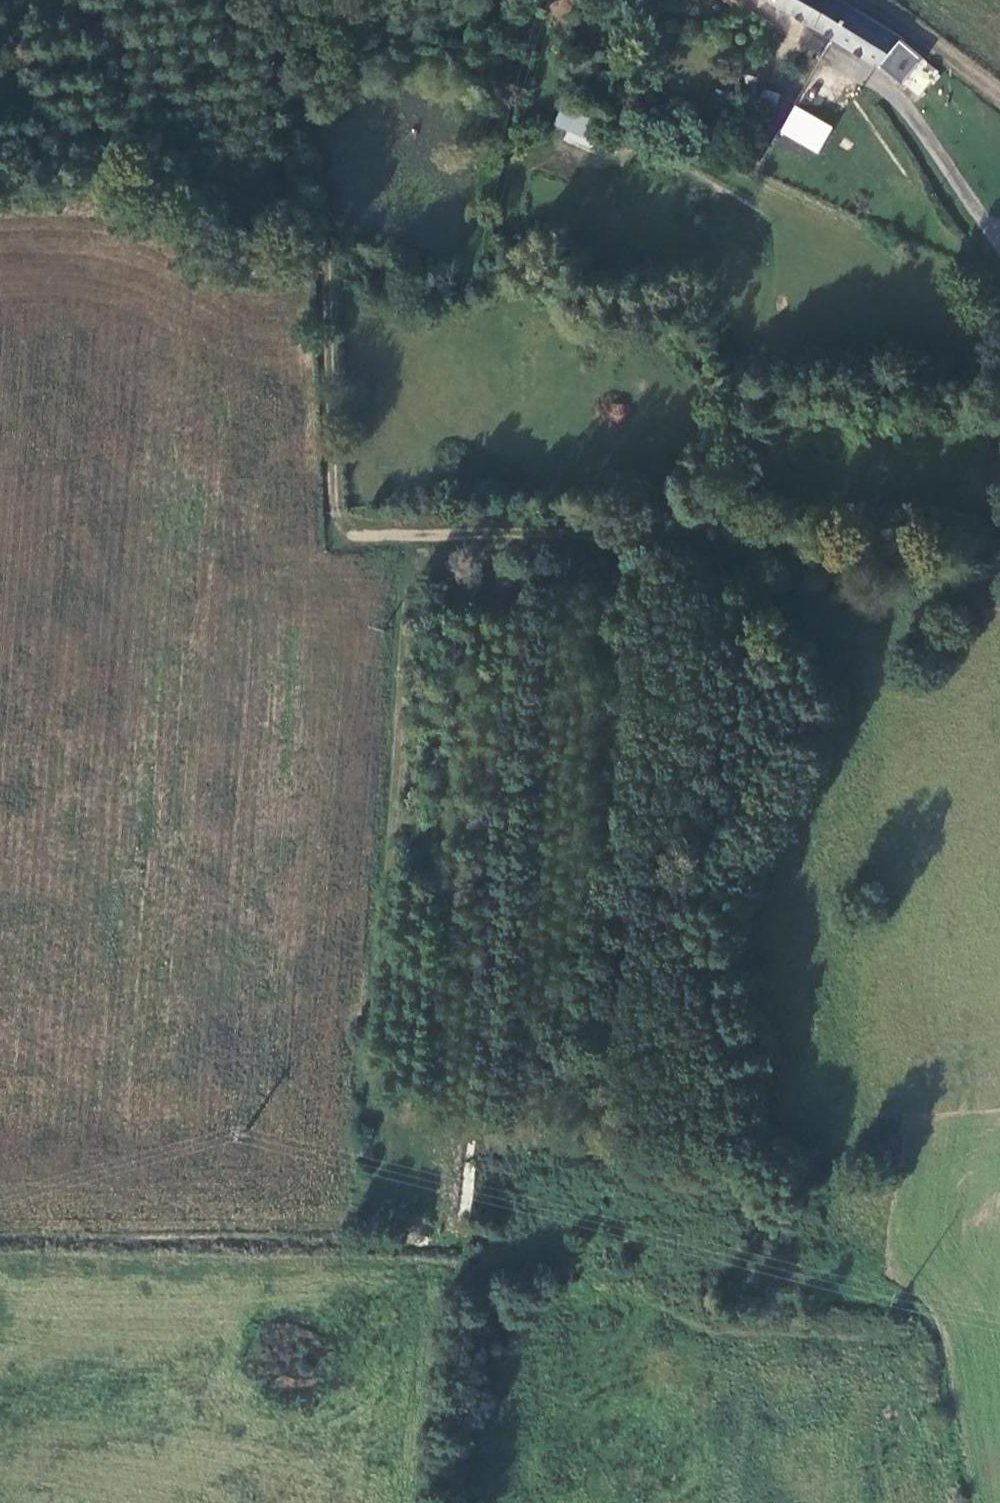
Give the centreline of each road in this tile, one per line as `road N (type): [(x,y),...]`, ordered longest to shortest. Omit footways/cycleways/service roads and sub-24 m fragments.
road 1 (track): [(999,559),(982,565),(697,539),(349,533),(339,520),(323,274)]
road 2 (track): [(999,101),(849,0)]

